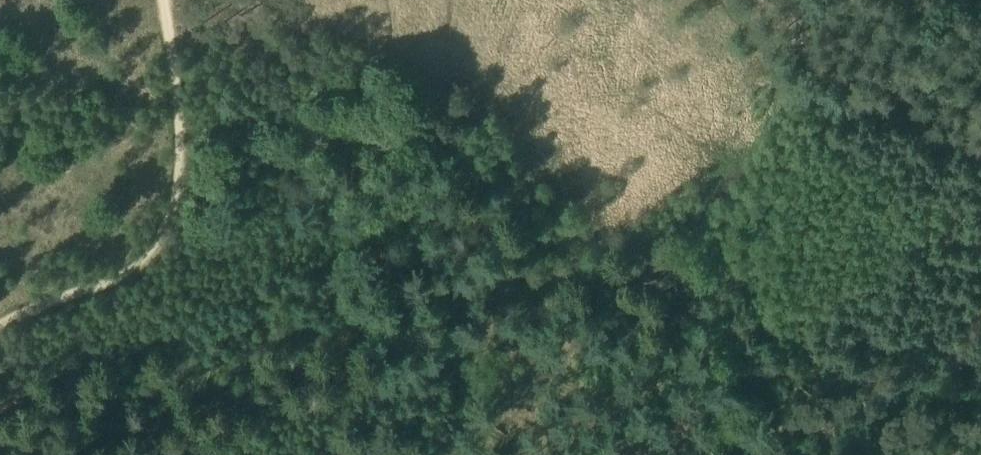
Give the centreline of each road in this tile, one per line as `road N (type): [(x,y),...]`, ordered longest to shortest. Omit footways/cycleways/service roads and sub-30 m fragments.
road 1 (track): [(0,323),(112,280),(163,236),(182,154),(163,0)]

